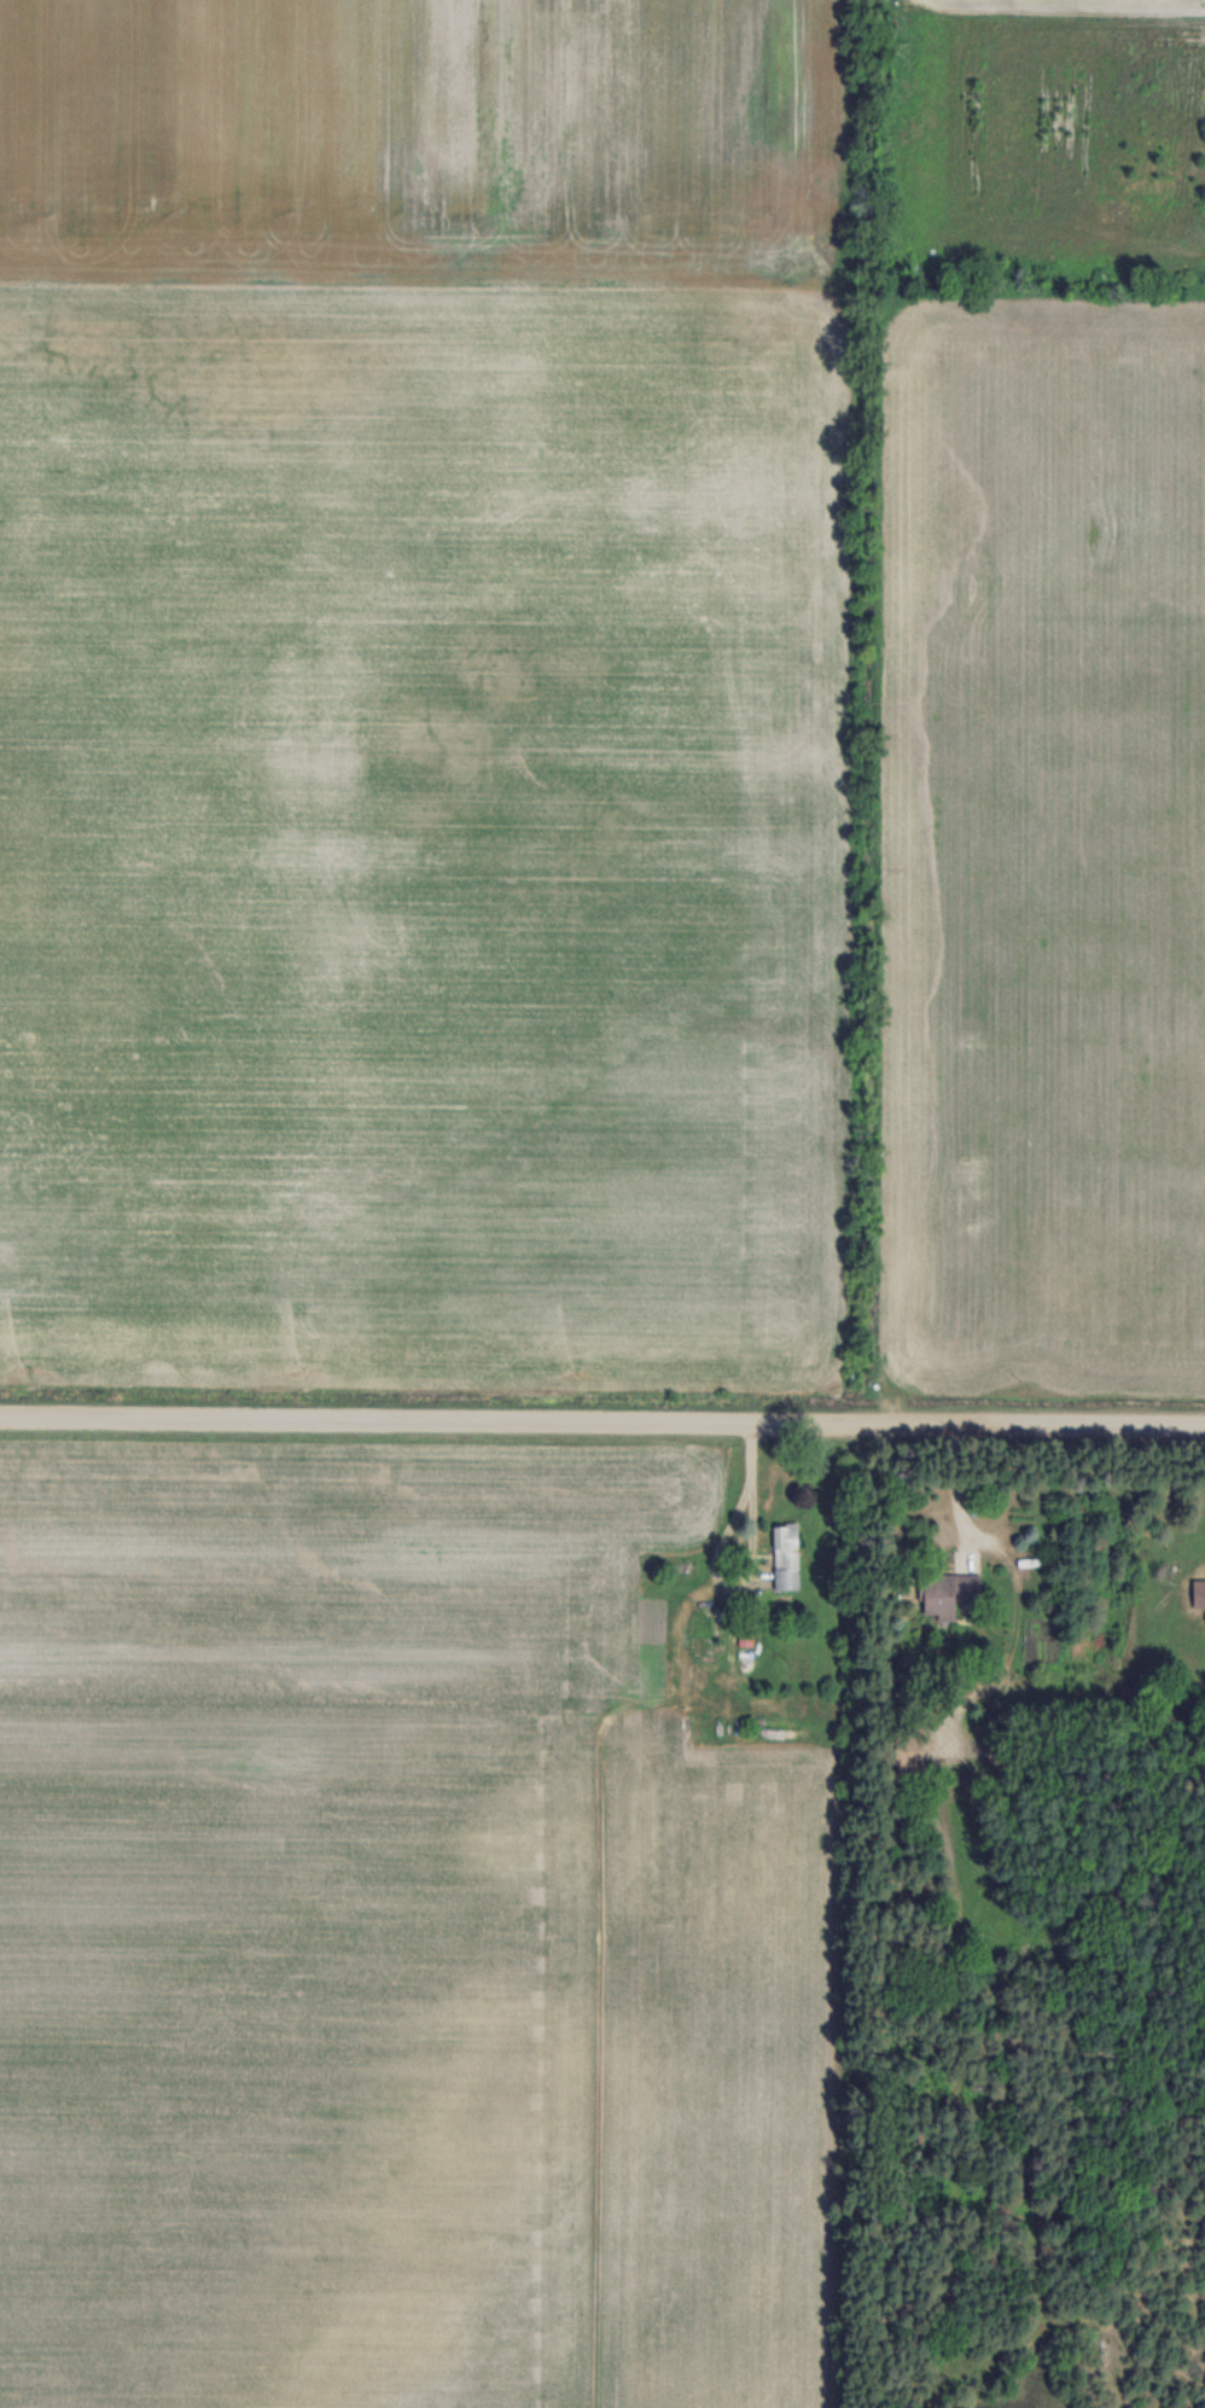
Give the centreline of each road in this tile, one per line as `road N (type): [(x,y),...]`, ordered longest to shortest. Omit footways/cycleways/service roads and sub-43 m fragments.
road 1 (residential): [(1204,1427),(0,1418)]

